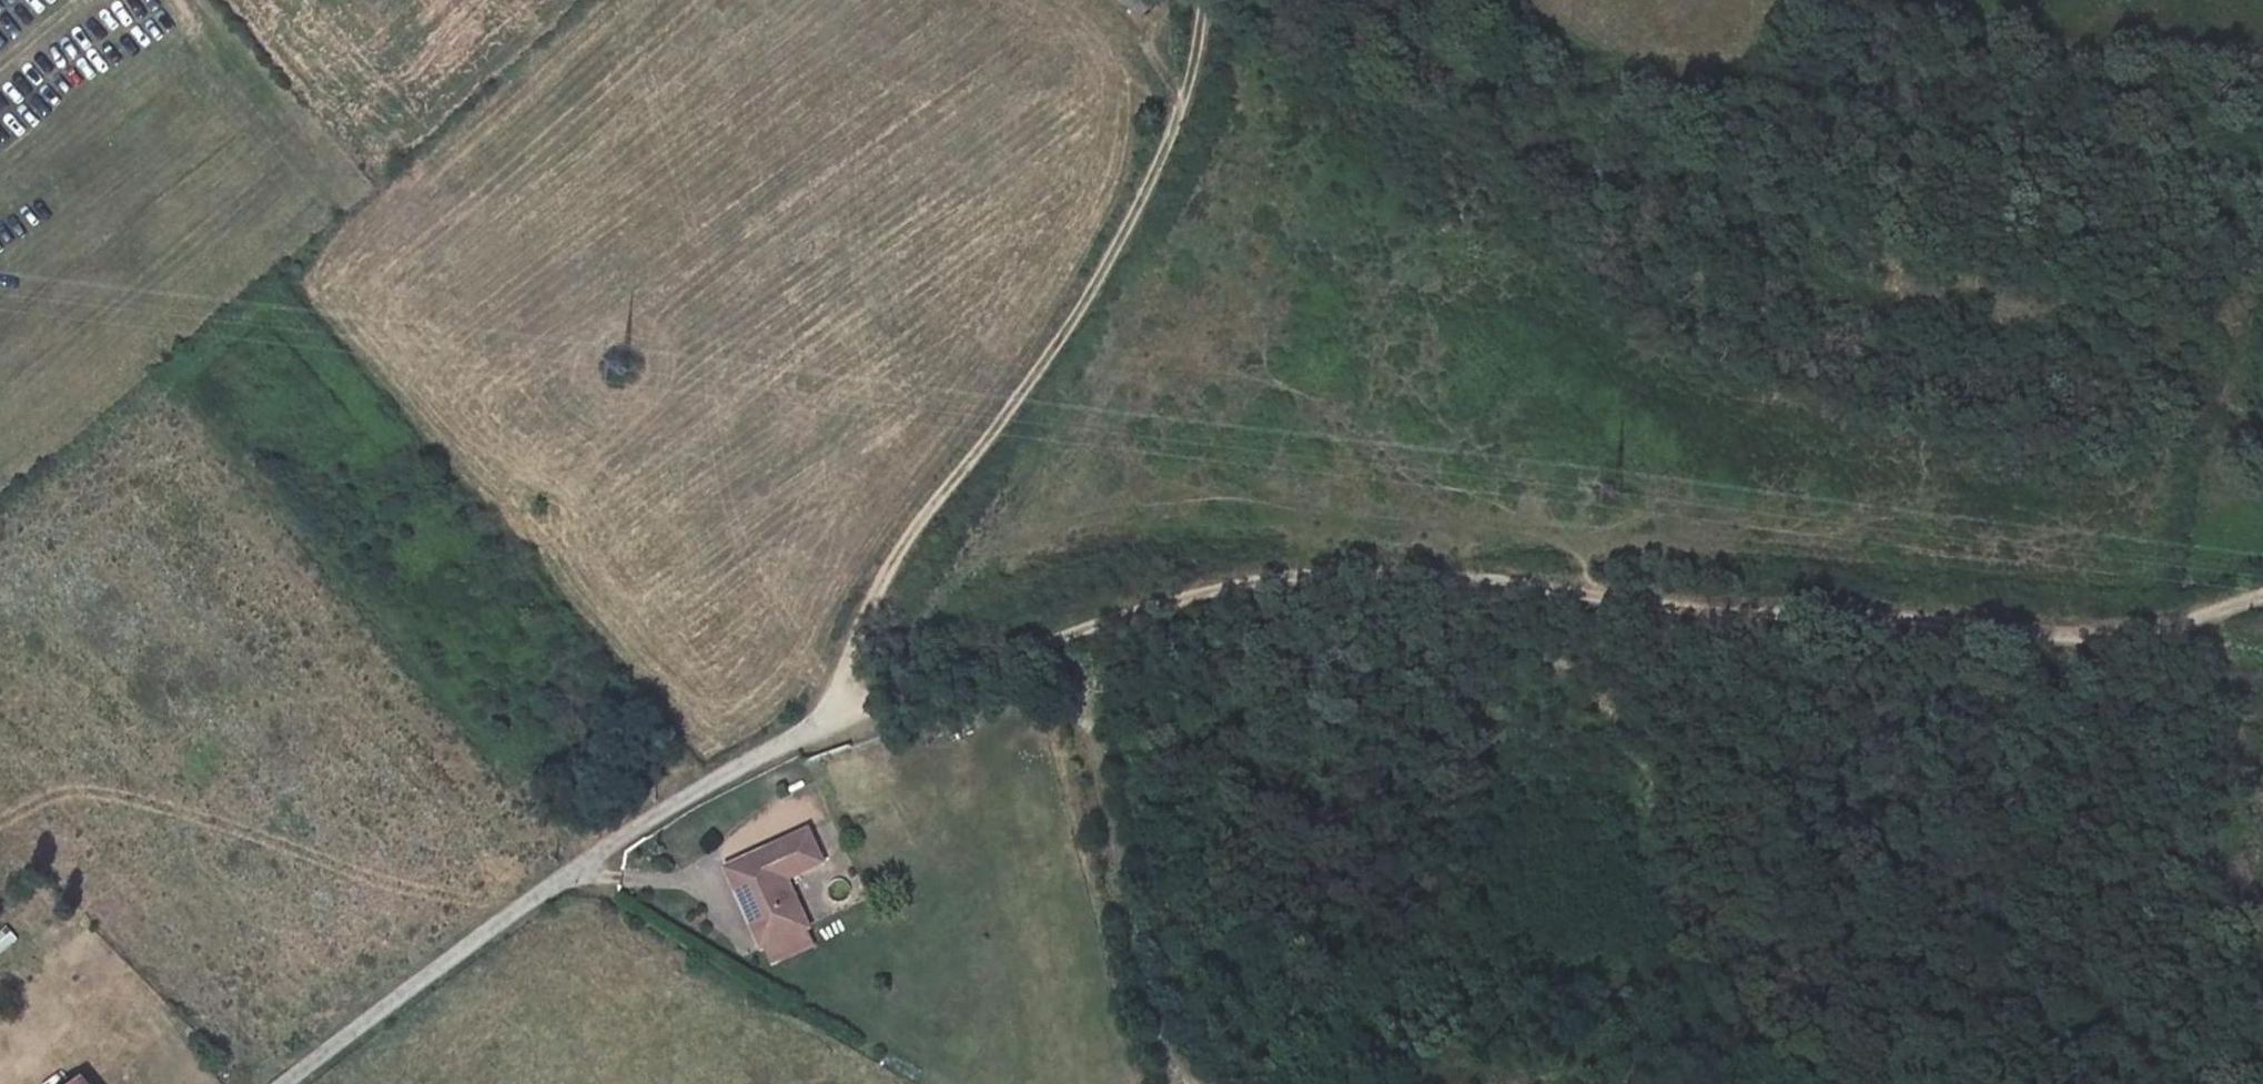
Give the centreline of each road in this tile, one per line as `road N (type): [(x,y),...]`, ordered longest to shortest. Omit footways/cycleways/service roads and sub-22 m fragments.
road 1 (track): [(2262,596),(2161,627),(2063,640),(1349,570),(1090,614),(991,661),(837,716)]
road 2 (track): [(1208,0),(1184,116),(1126,243),(1060,355),(902,547),(837,716)]
road 3 (unclassified): [(837,716),(524,904),(292,1083)]

